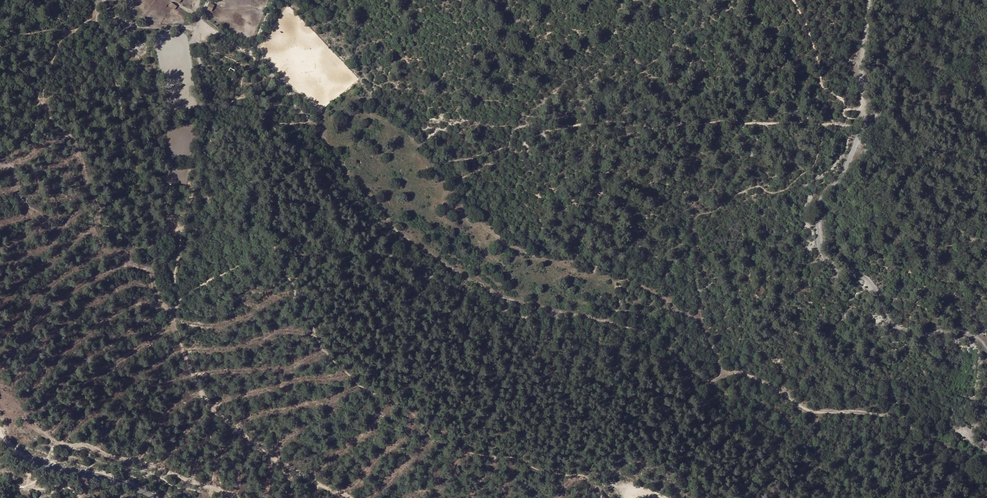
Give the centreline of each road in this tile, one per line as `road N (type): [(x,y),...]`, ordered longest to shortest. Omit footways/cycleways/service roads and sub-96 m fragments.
road 1 (track): [(986,358),(980,340),(956,330),(910,333),(893,323),(872,283),(830,264),(818,238),(821,211),(865,109),(857,61),(867,0)]
road 2 (track): [(157,497),(14,448),(0,429)]

